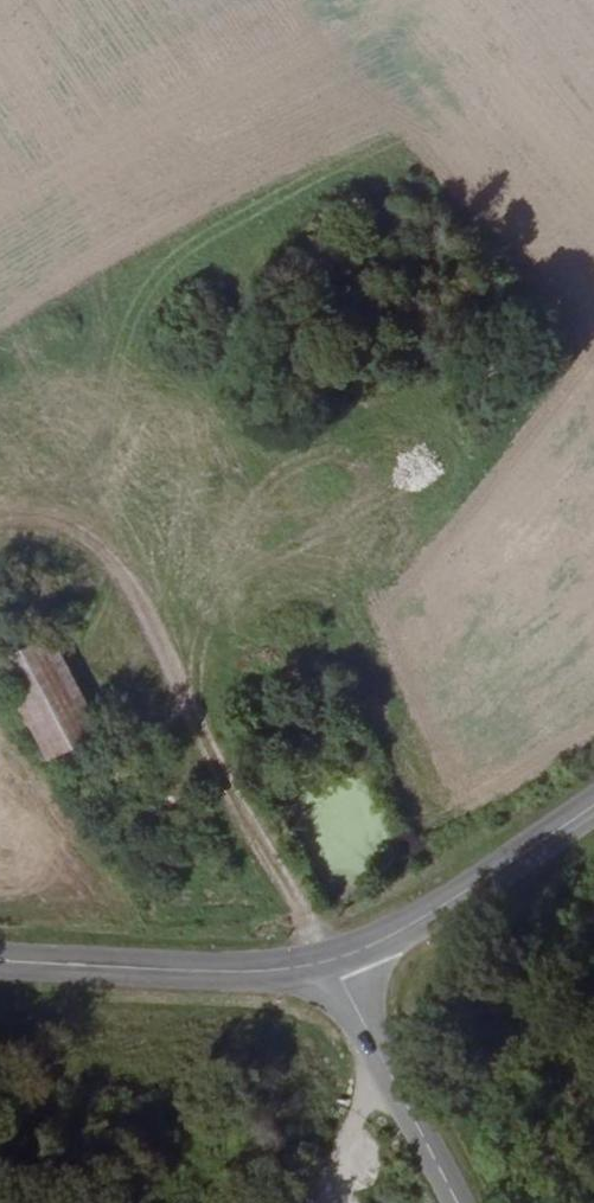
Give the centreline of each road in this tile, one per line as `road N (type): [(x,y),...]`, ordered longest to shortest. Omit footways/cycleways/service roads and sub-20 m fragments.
road 1 (tertiary): [(337,967),(221,975),(0,962)]
road 2 (tertiary): [(593,800),(337,967)]
road 3 (tertiary): [(337,967),(448,1202)]

